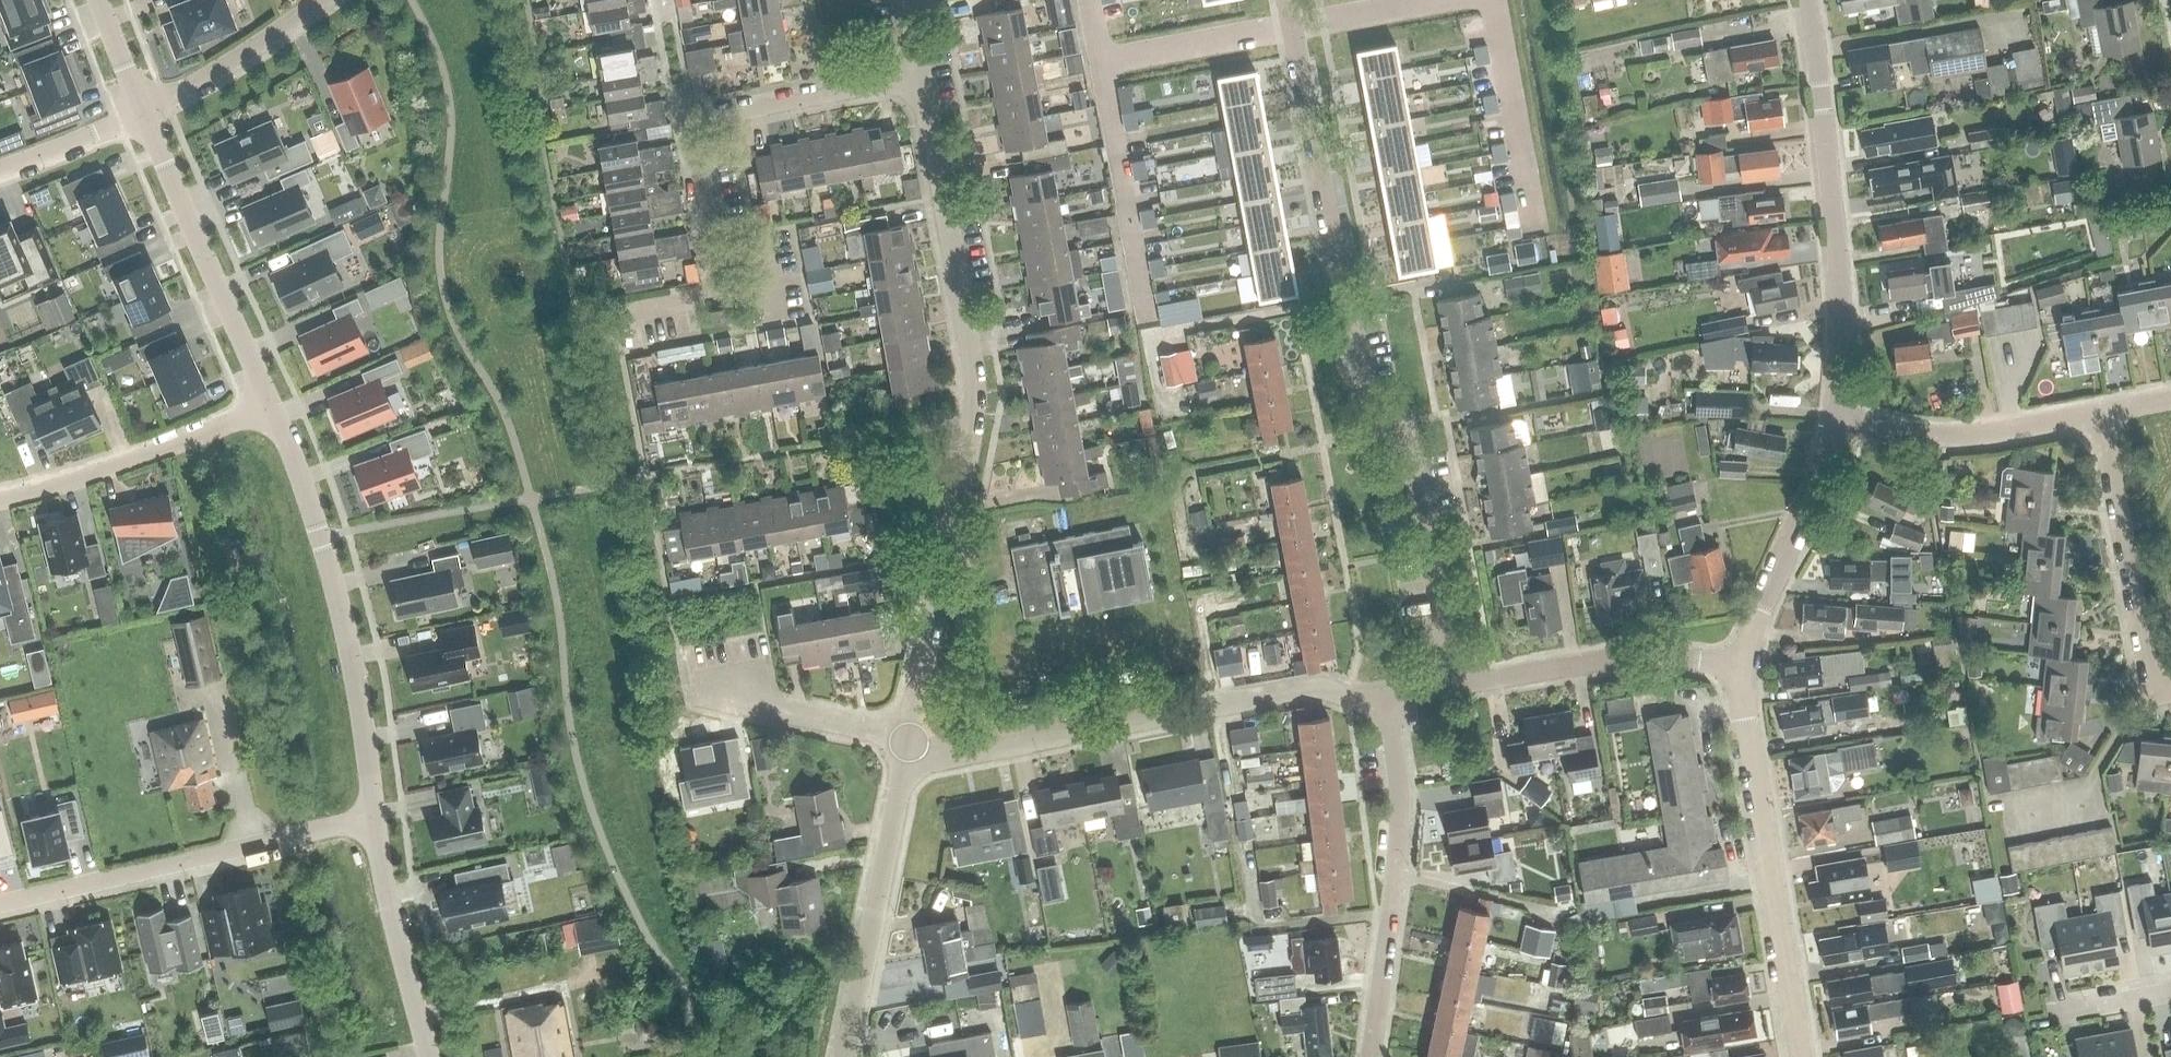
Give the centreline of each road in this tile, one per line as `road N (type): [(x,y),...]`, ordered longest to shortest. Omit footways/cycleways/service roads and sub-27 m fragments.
road 1 (residential): [(1454,683),(1413,452),(1361,389),(1287,0)]
road 2 (residential): [(908,745),(980,393),(920,81)]
road 3 (residential): [(908,745),(946,759),(1312,687),(1365,704),(1387,700)]
road 4 (residential): [(623,314),(699,298),(719,267),(701,163),(716,125),(920,81)]
road 5 (residential): [(374,819),(345,630),(305,485),(271,405)]
road 6 (residential): [(1837,424),(1841,368),(1821,99),(1806,0)]
road 7 (residential): [(1801,1056),(1740,672)]
road 8 (residential): [(374,819),(0,907)]
road 9 (residential): [(1370,1056),(1402,825),(1387,700)]
road 10 (residential): [(271,405),(144,114)]
road 11 (residential): [(845,1056),(908,745)]
road 12 (residential): [(2170,690),(2146,670),(2098,413)]
road 13 (residential): [(1454,683),(1653,652),(1740,672)]
road 14 (residential): [(0,499),(271,405)]
road 15 (residential): [(1740,672),(1837,424)]
road 16 (residential): [(2098,413),(1979,438),(1837,424)]
road 17 (residential): [(432,1056),(374,819)]
road 18 (residential): [(144,114),(330,0)]
road 19 (unclassified): [(908,745),(701,699)]
road 20 (residential): [(144,114),(0,171)]
road 21 (residential): [(2170,992),(2046,1015)]
road 22 (residential): [(144,114),(100,0)]

